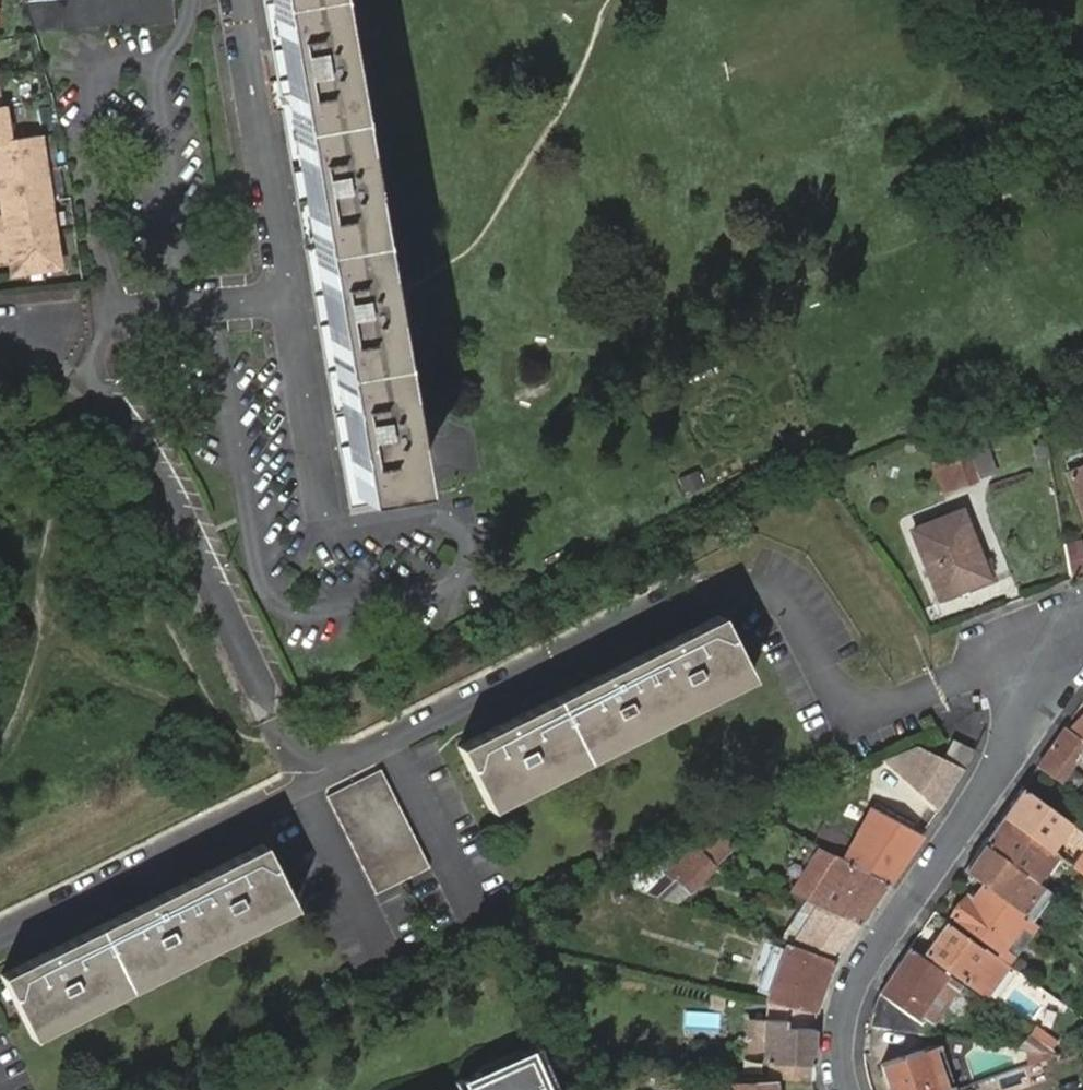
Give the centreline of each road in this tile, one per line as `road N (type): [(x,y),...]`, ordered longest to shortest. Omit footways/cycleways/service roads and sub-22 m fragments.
road 1 (residential): [(1082,623),(1055,649),(998,768),(850,997),(839,1050),(846,1089)]

